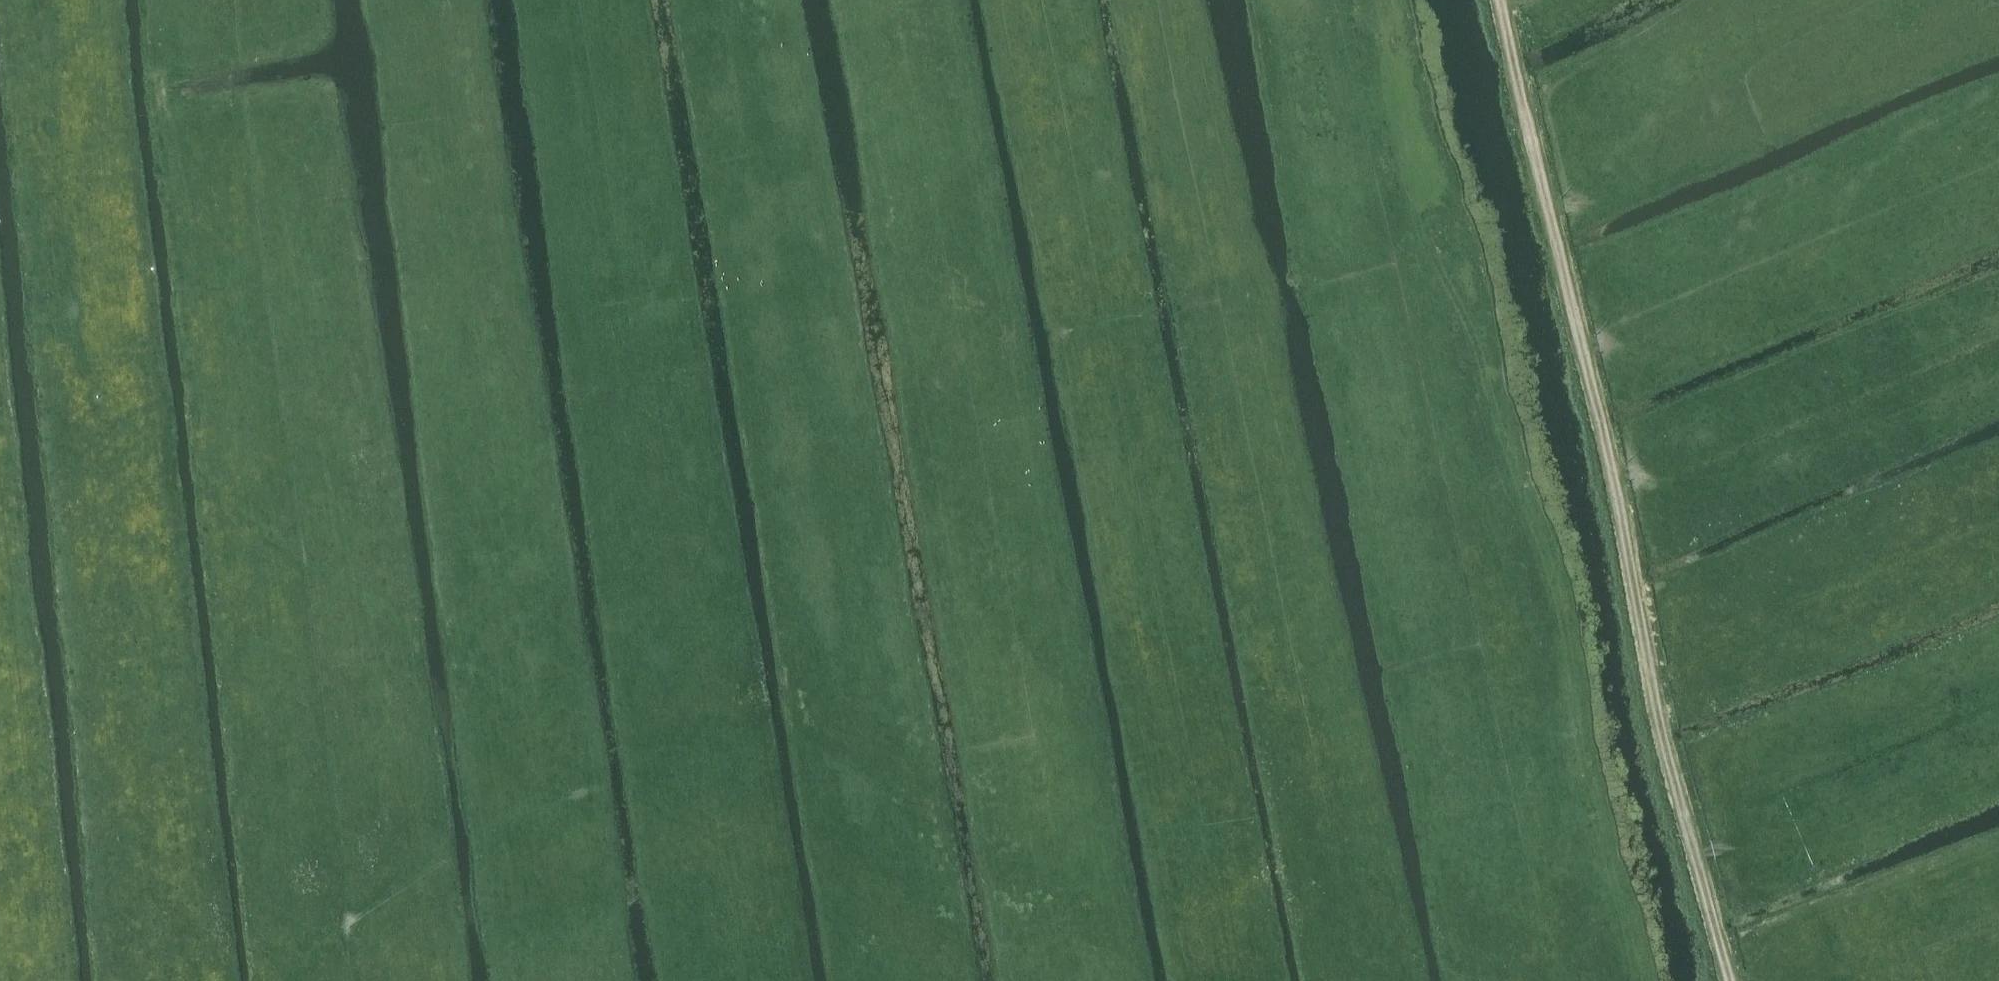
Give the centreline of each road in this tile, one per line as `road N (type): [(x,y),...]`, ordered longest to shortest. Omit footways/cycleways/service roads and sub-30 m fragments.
road 1 (track): [(1723,980),(1499,0)]

